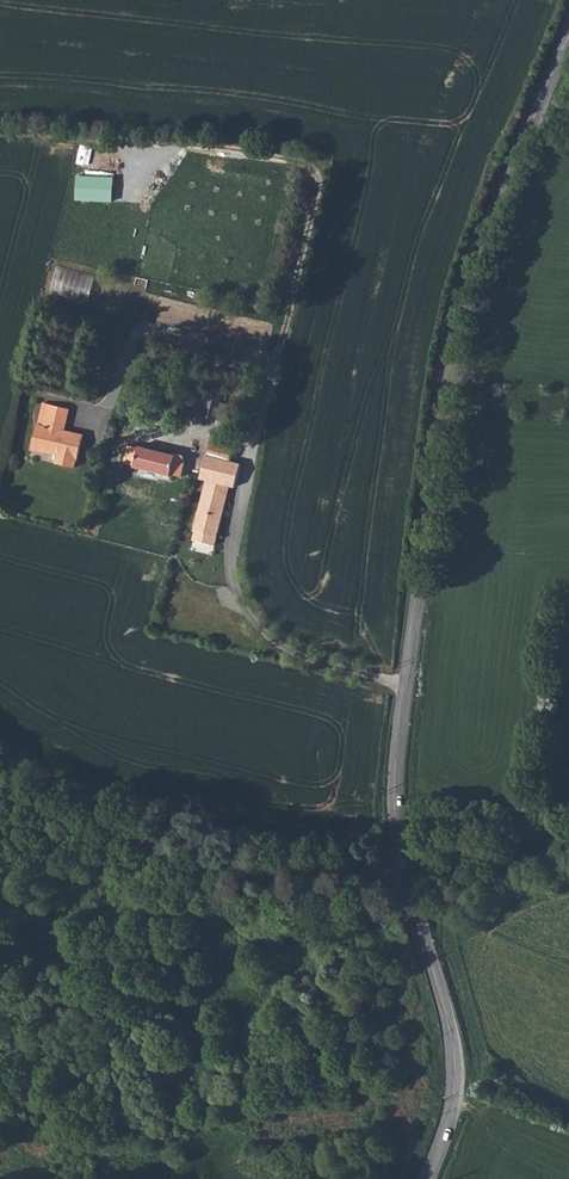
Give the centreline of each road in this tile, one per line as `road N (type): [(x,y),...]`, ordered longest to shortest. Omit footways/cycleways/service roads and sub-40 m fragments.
road 1 (tertiary): [(404,864),(394,797),(398,739),(443,405),(487,230),(568,35)]
road 2 (unclassified): [(0,747),(90,801),(145,818),(339,861),(404,864)]
road 3 (tertiary): [(425,1178),(449,1117),(455,1067),(404,864)]

